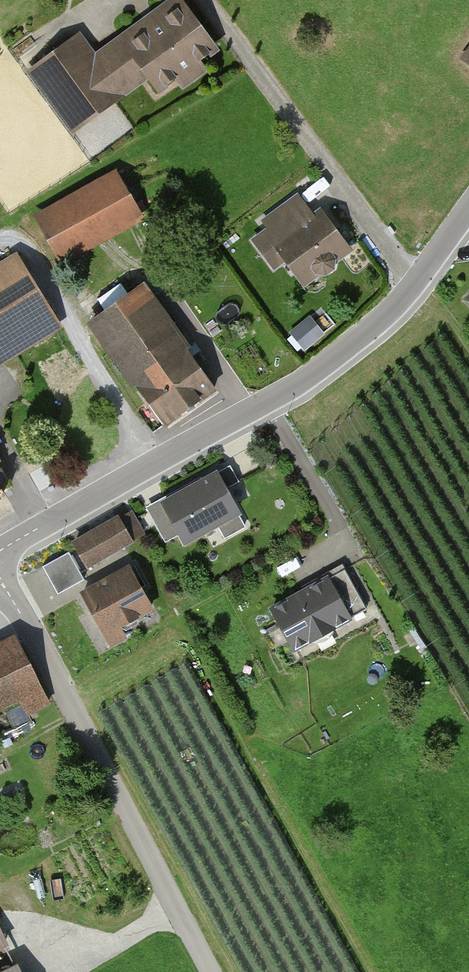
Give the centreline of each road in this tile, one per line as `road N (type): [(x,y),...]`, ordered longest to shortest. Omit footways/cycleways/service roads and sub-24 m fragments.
road 1 (unclassified): [(0,555),(285,393),(366,333),(418,281),(468,209)]
road 2 (unclassified): [(209,971),(0,582)]

